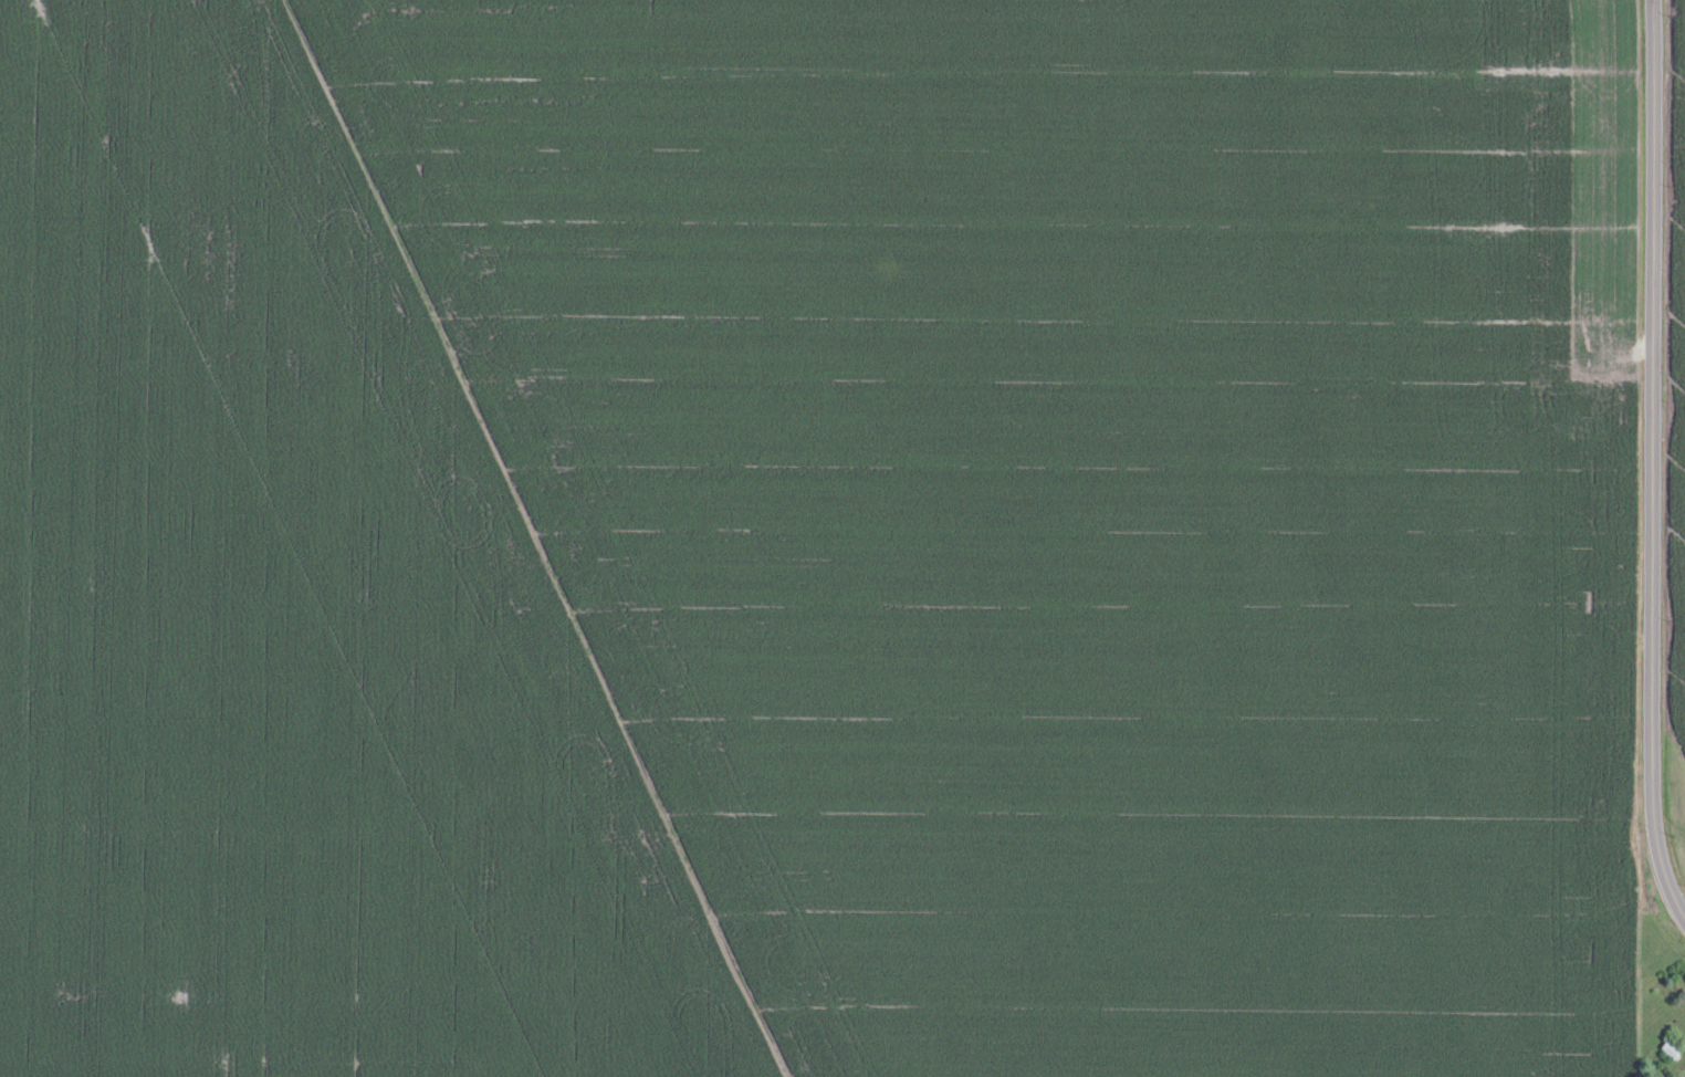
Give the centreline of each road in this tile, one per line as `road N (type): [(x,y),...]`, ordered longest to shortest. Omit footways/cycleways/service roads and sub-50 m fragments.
road 1 (secondary): [(1653,0),(1653,796),(1658,862),(1684,920)]

